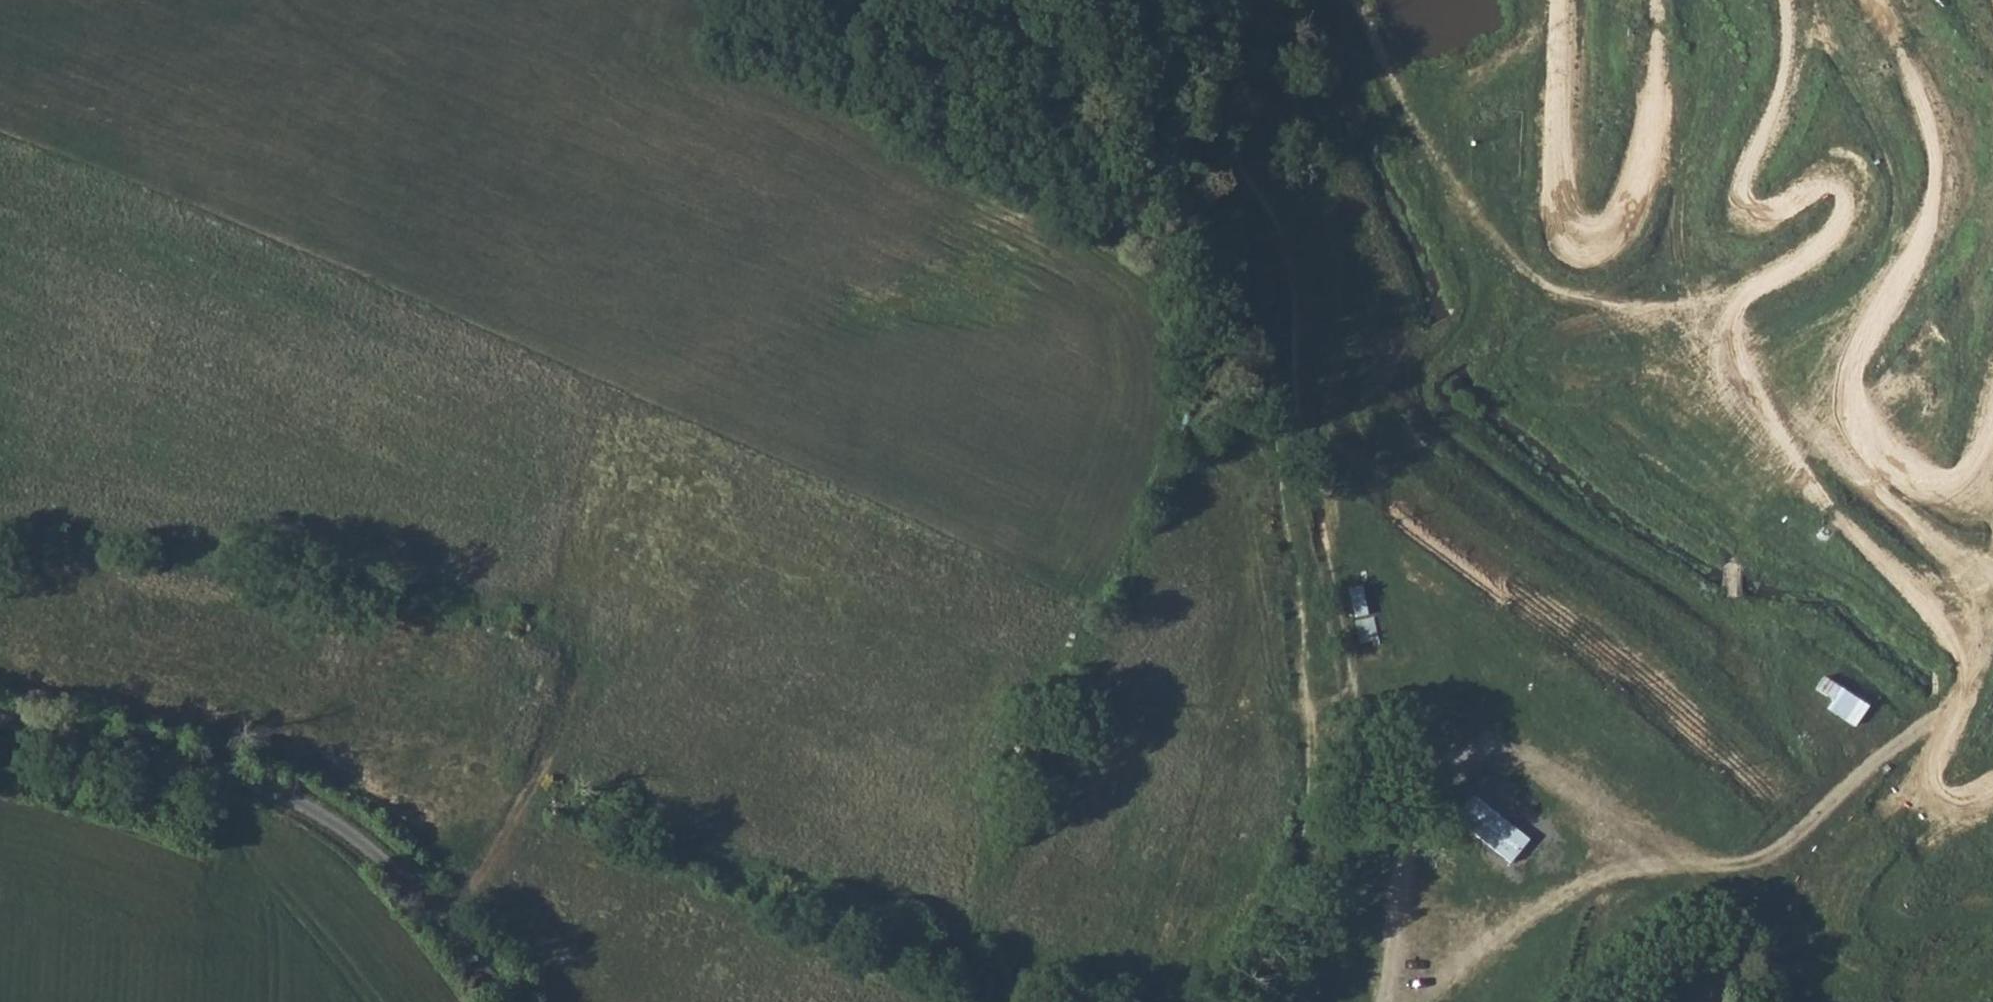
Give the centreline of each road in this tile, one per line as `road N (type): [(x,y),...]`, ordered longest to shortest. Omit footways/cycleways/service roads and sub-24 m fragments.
road 1 (track): [(1423,1001),(1517,921),(1613,877),(1762,864),(1954,708)]
road 2 (unclassified): [(0,714),(284,788),(344,821),(517,1001)]

